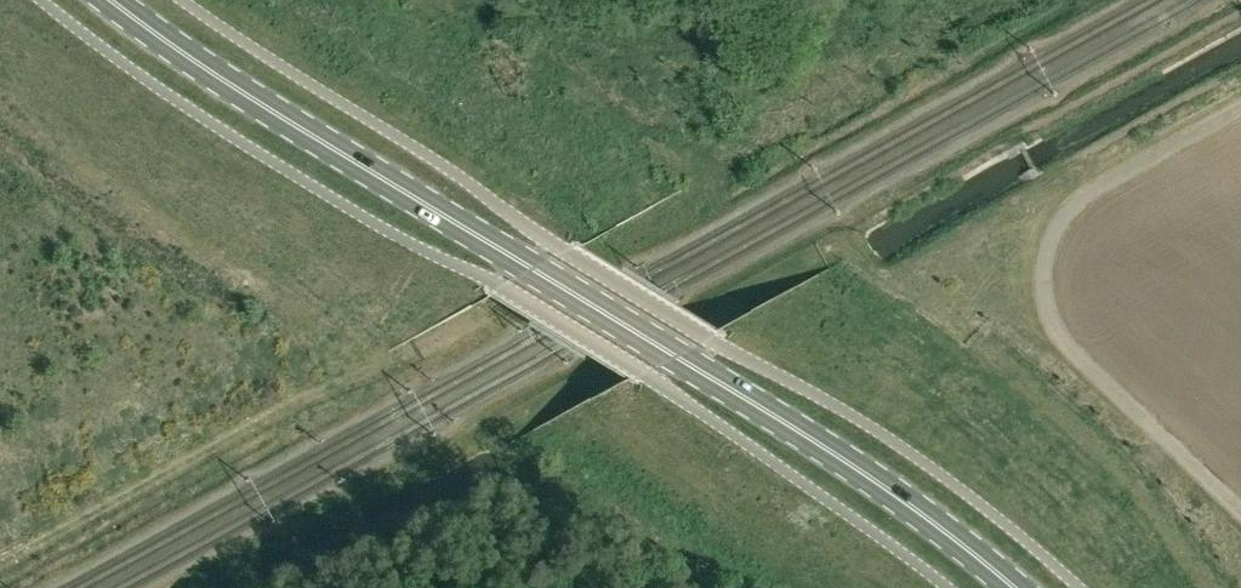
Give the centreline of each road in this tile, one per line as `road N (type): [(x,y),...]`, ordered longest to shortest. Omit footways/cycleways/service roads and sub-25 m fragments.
road 1 (secondary): [(1014,587),(799,432),(412,198),(108,0)]
road 2 (track): [(320,587),(508,490),(513,476),(499,439),(510,418),(813,254),(847,254),(887,278),(1046,294)]
road 3 (track): [(0,566),(233,435),(371,376),(370,363),(280,300)]

